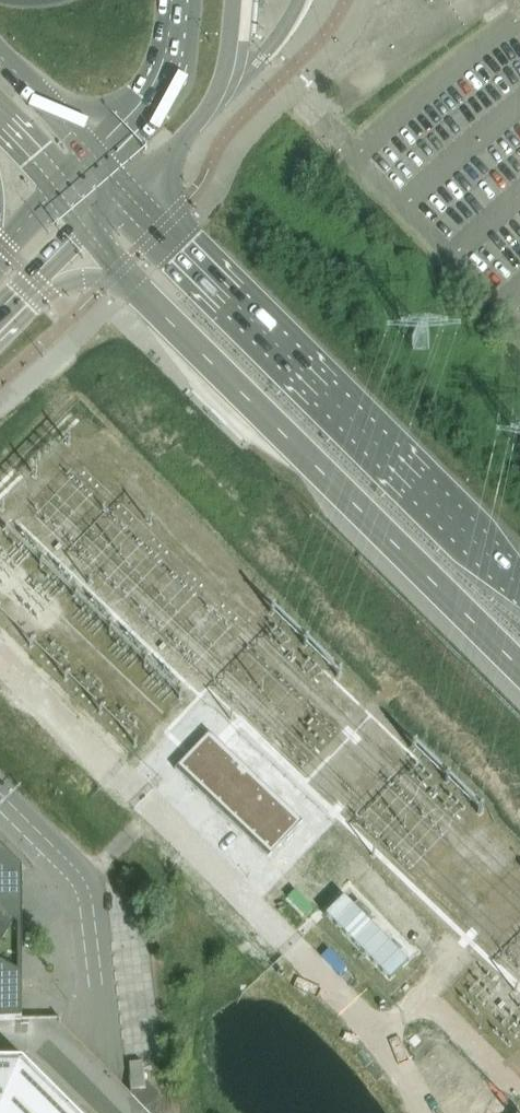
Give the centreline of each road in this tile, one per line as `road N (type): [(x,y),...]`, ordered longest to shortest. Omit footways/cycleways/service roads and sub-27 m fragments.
road 1 (trunk): [(138,279),(519,672)]
road 2 (trunk): [(519,587),(183,251)]
road 3 (secondary): [(179,0),(164,81),(96,160)]
road 4 (secondary): [(169,155),(220,85),(232,0)]
road 5 (residential): [(0,1039),(44,1039),(116,1112)]
road 6 (trunk): [(96,160),(0,59)]

